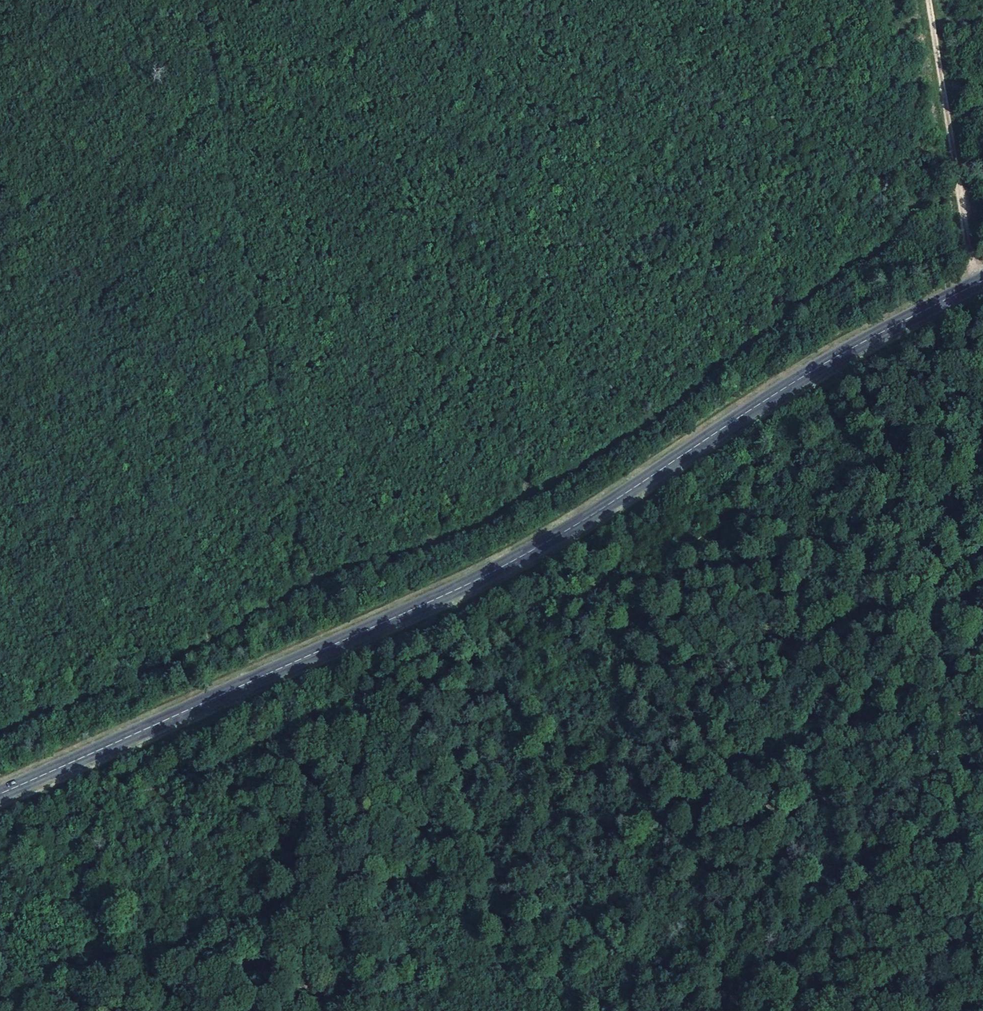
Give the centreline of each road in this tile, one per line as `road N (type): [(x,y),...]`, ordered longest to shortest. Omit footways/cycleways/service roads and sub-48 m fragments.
road 1 (secondary): [(0,793),(542,547),(810,370),(982,281)]
road 2 (track): [(928,0),(962,219),(982,256)]

